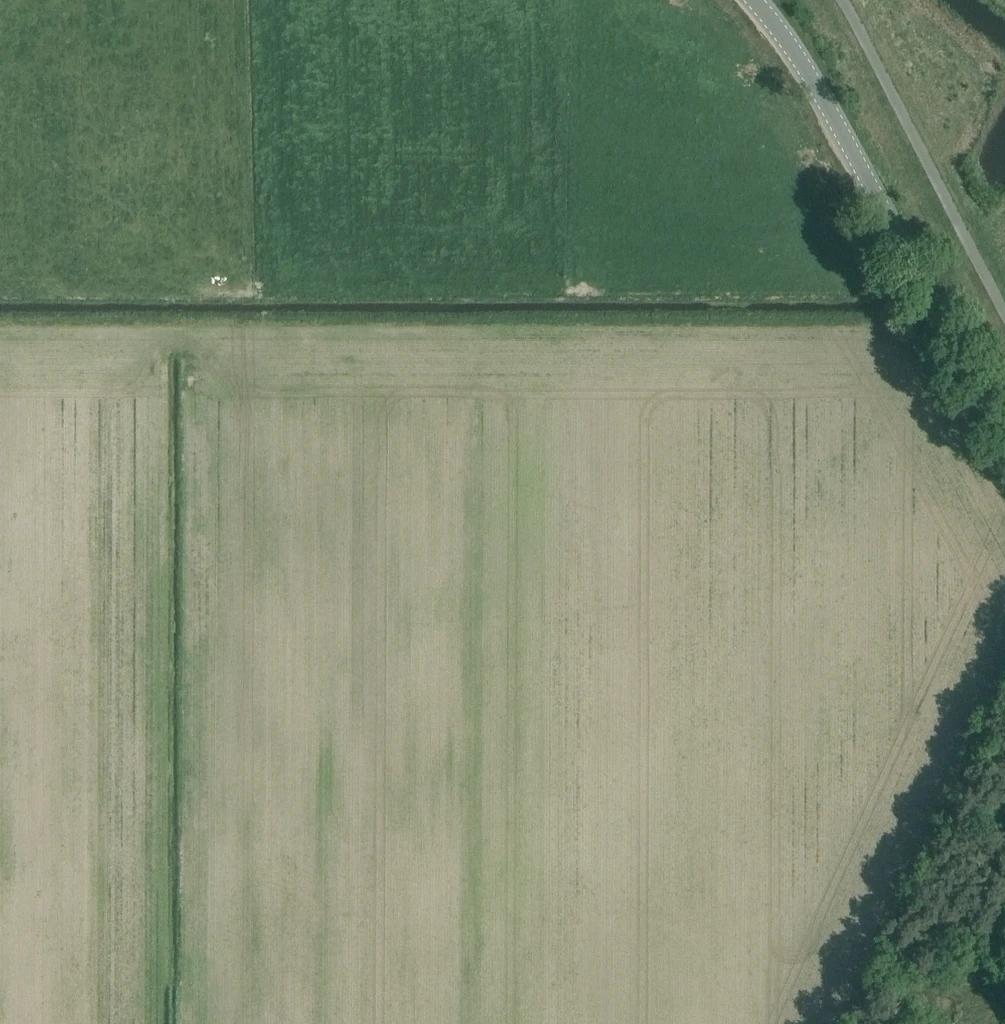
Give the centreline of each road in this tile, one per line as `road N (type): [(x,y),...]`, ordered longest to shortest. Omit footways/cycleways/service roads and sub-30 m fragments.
road 1 (secondary): [(1004,432),(803,65),(755,0)]

